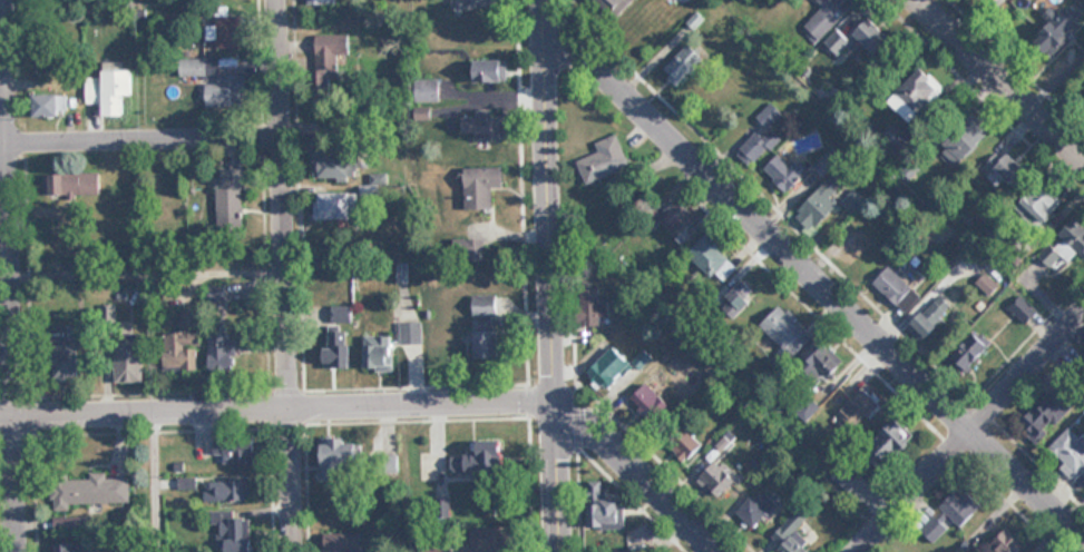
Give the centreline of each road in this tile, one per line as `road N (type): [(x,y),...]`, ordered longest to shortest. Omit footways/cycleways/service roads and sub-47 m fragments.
road 1 (residential): [(0,419),(558,402),(723,551)]
road 2 (residential): [(1083,542),(644,114),(543,26)]
road 3 (residential): [(563,551),(541,0)]
road 4 (residential): [(295,551),(278,0)]
road 5 (residential): [(19,551),(3,0)]
road 6 (residential): [(850,551),(1083,306)]
road 7 (residential): [(0,143),(284,139)]
road 8 (residential): [(1083,162),(918,0)]

